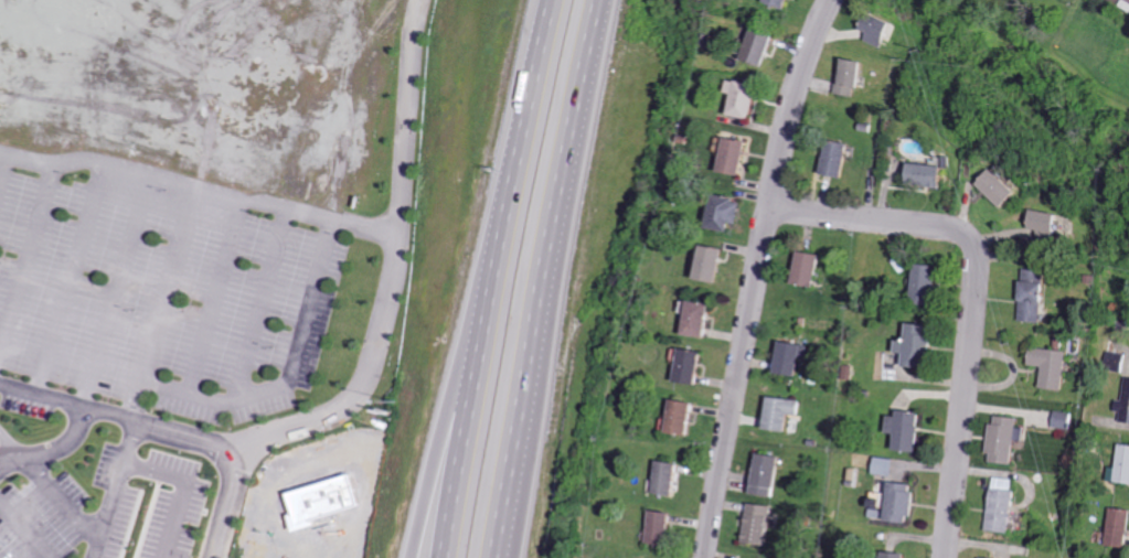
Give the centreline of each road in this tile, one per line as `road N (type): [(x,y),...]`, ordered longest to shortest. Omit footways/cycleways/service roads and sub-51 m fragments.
road 1 (residential): [(709,557),(786,124),(836,0)]
road 2 (motorway): [(494,557),(603,0)]
road 3 (residential): [(241,451),(343,407),(360,388),(397,244),(417,0)]
road 4 (residential): [(946,557),(972,251),(941,229),(768,208)]
road 5 (motorway): [(528,117),(411,557)]
road 6 (motorway): [(528,117),(444,557)]

